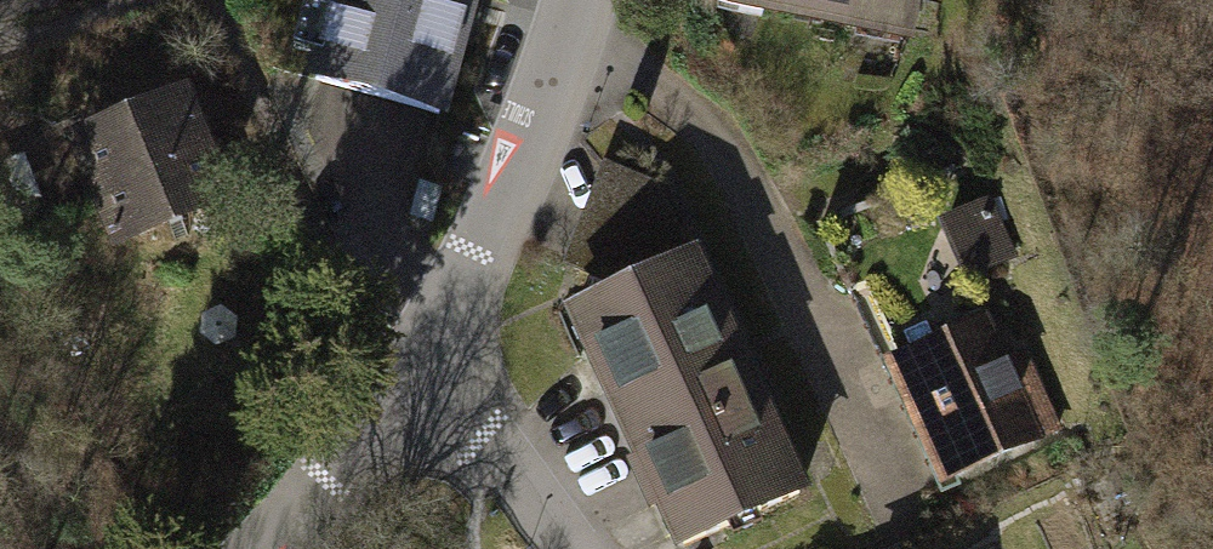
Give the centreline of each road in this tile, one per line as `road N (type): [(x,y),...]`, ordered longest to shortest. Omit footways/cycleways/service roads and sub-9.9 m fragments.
road 1 (residential): [(576,0),(476,253),(409,363)]
road 2 (residential): [(572,548),(485,435),(409,363)]
road 3 (residential): [(409,363),(250,548)]

